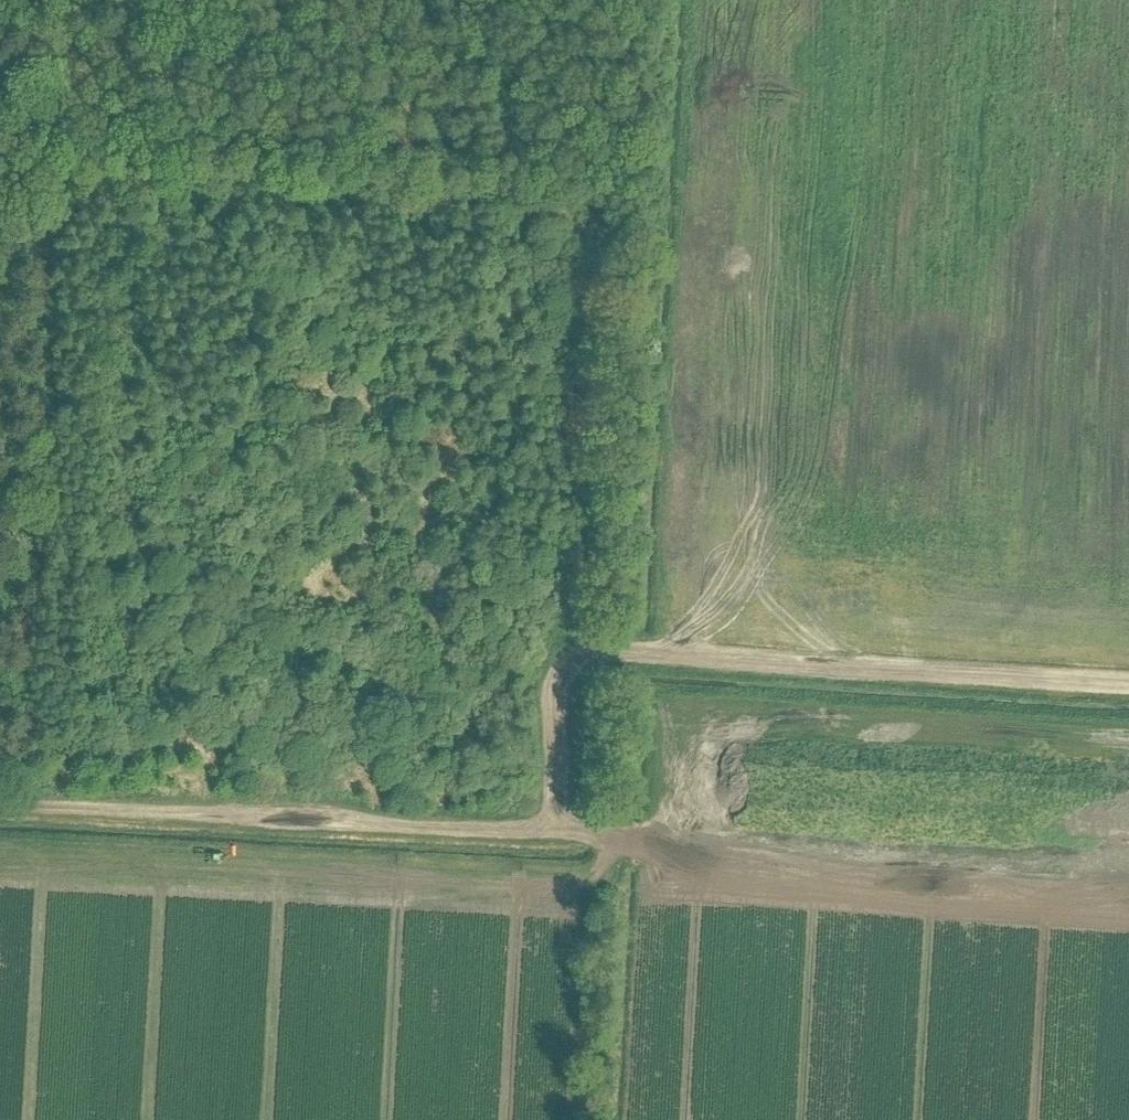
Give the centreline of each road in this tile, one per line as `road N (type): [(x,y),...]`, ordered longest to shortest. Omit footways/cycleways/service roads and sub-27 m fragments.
road 1 (track): [(1128,694),(590,656),(565,672),(554,804),(543,824),(527,830),(0,808)]

